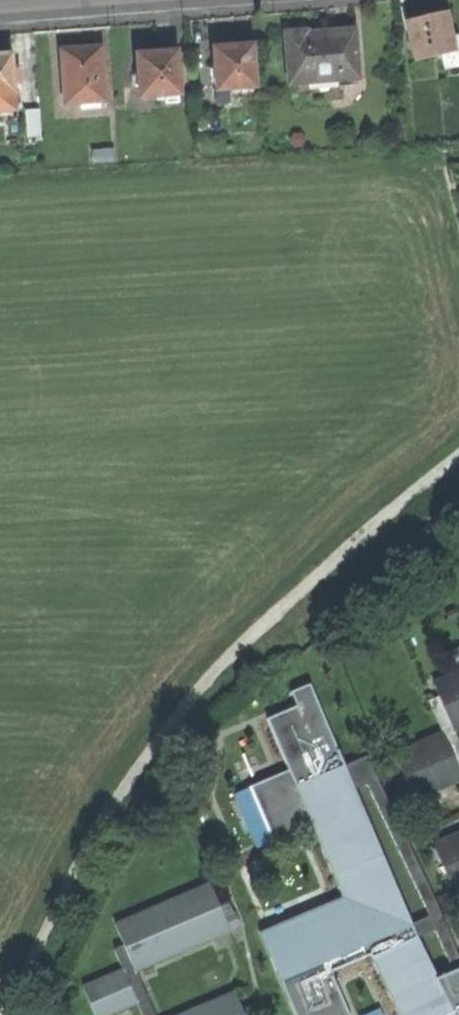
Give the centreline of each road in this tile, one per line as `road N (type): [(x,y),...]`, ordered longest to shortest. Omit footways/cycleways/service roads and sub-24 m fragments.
road 1 (track): [(9,1014),(153,745),(219,658),(315,571),(458,459)]
road 2 (residential): [(0,12),(153,0)]

